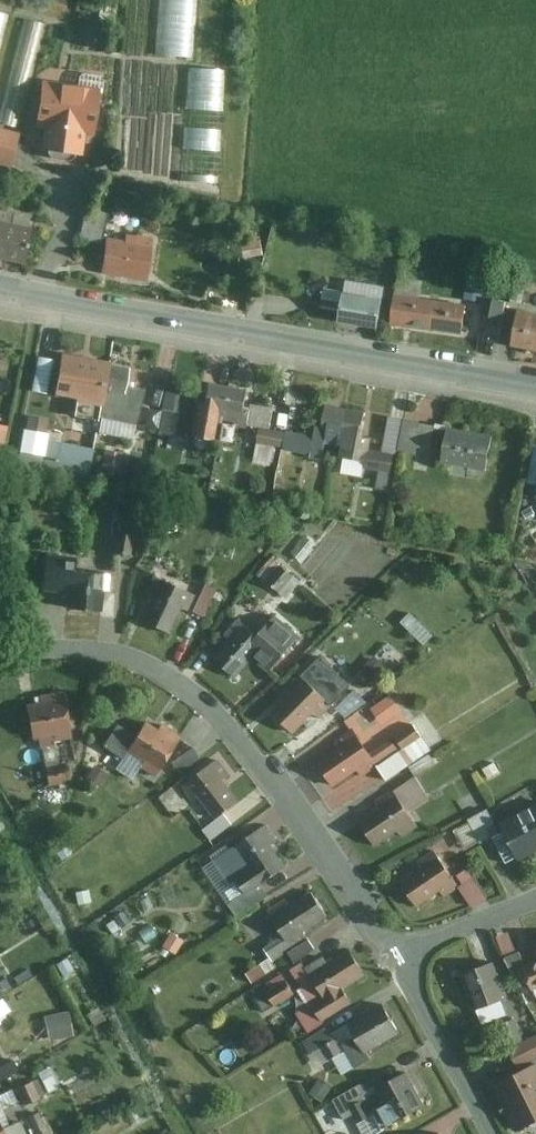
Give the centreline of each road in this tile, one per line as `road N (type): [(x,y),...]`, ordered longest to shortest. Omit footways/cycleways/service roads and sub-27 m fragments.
road 1 (tertiary): [(535,385),(0,289)]
road 2 (residential): [(0,660),(82,652),(139,663),(178,682),(228,726),(396,962)]
road 3 (residential): [(396,962),(495,1133)]
road 4 (residential): [(396,962),(535,901)]

